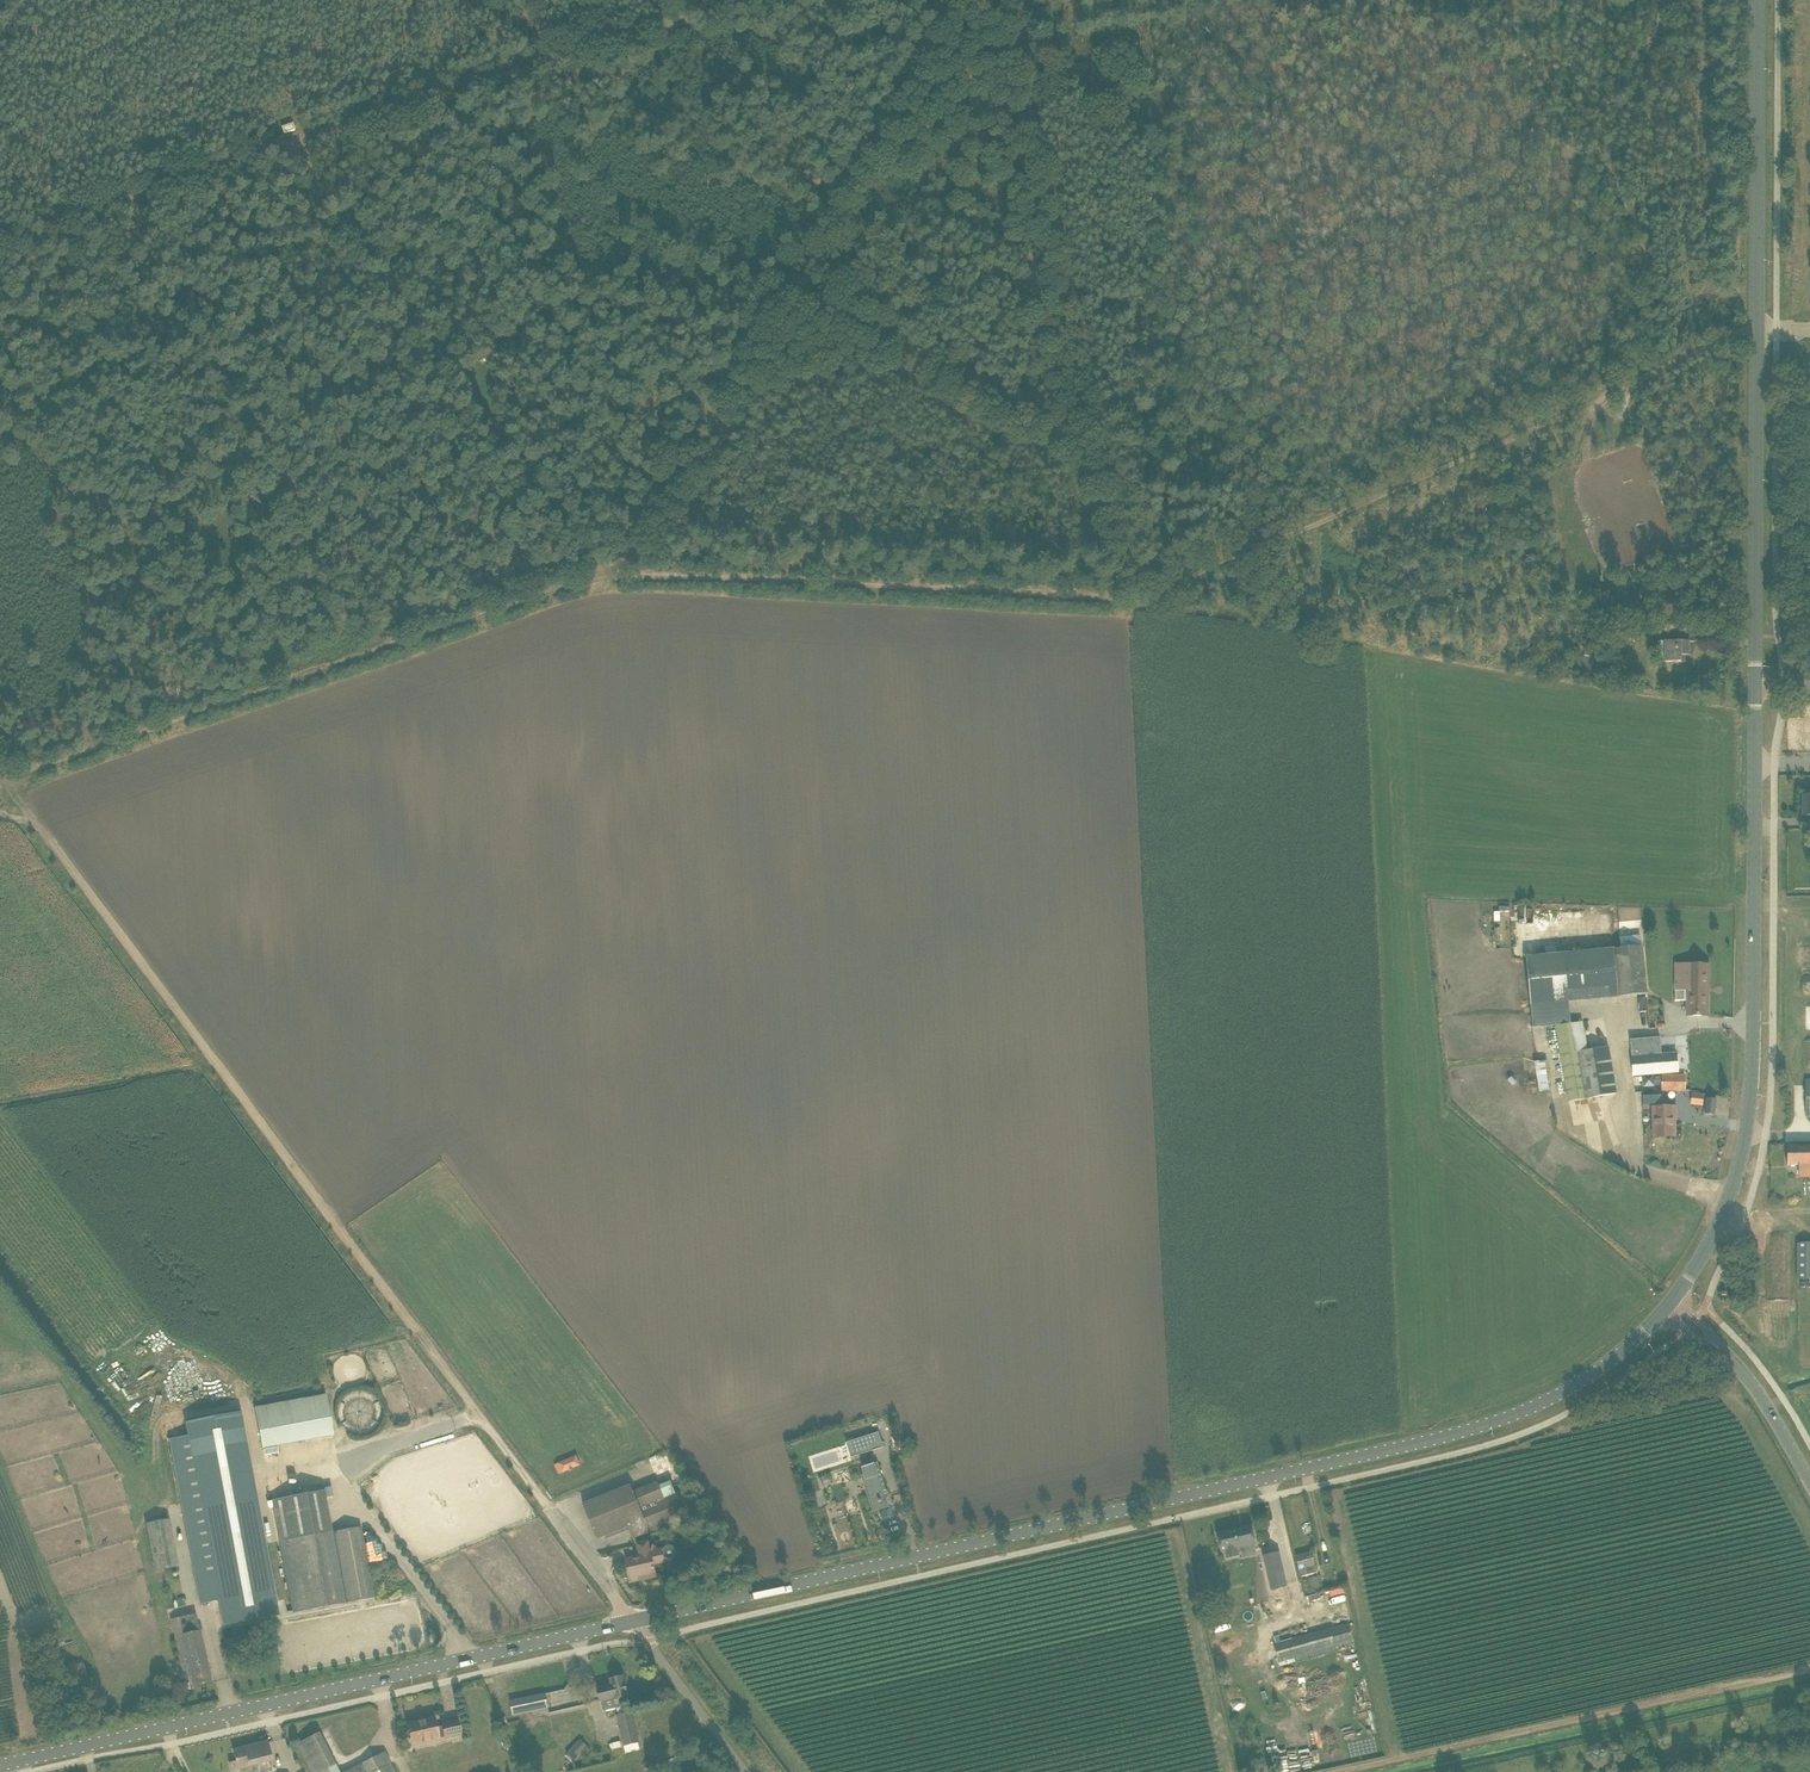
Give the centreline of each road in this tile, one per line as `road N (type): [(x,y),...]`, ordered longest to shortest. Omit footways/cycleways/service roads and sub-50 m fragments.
road 1 (track): [(1136,599),(612,578),(2,777)]
road 2 (tertiary): [(635,1621),(1482,1428),(1609,1364),(1661,1315)]
road 3 (track): [(635,1621),(2,777)]
road 4 (track): [(0,247),(720,7)]
road 5 (tertiary): [(1754,685),(1758,0)]
road 6 (track): [(956,0),(612,578)]
road 7 (tertiary): [(0,1765),(635,1621)]
road 8 (tertiary): [(1675,1297),(1723,1215),(1750,1109),(1754,685)]
road 9 (track): [(1006,0),(1136,599)]
road 10 (track): [(298,148),(612,578)]
road 11 (track): [(1590,403),(1136,599)]
road 12 (unclassified): [(748,1771),(635,1621)]
road 13 (track): [(1756,326),(1624,388)]
road 14 (tertiary): [(1809,1481),(1731,1359)]

